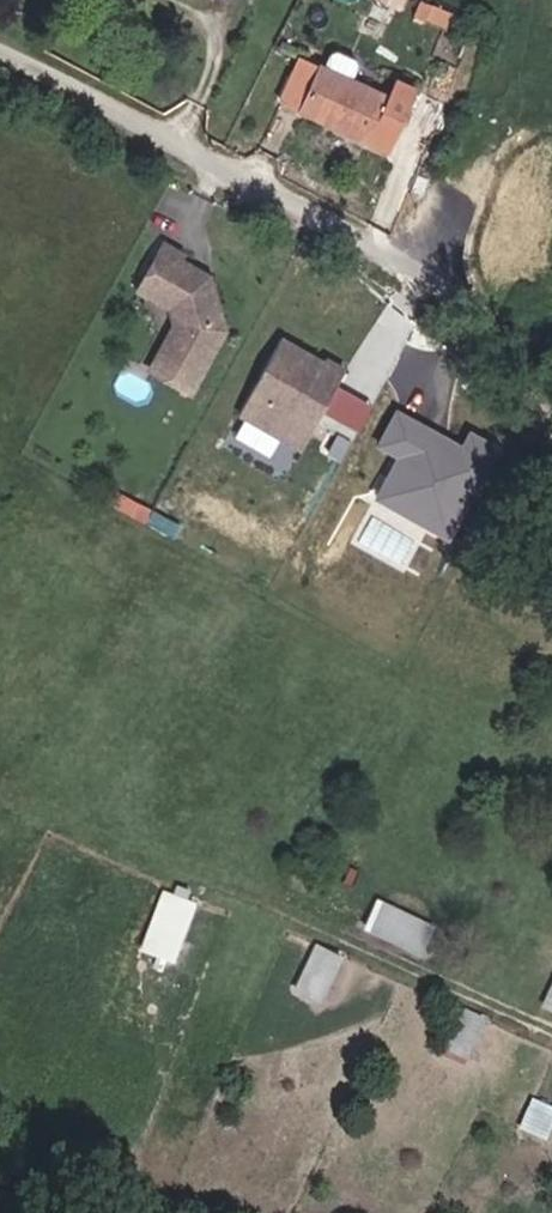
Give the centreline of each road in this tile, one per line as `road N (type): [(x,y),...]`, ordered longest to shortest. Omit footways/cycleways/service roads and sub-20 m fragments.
road 1 (unclassified): [(551,452),(435,279),(0,62)]

